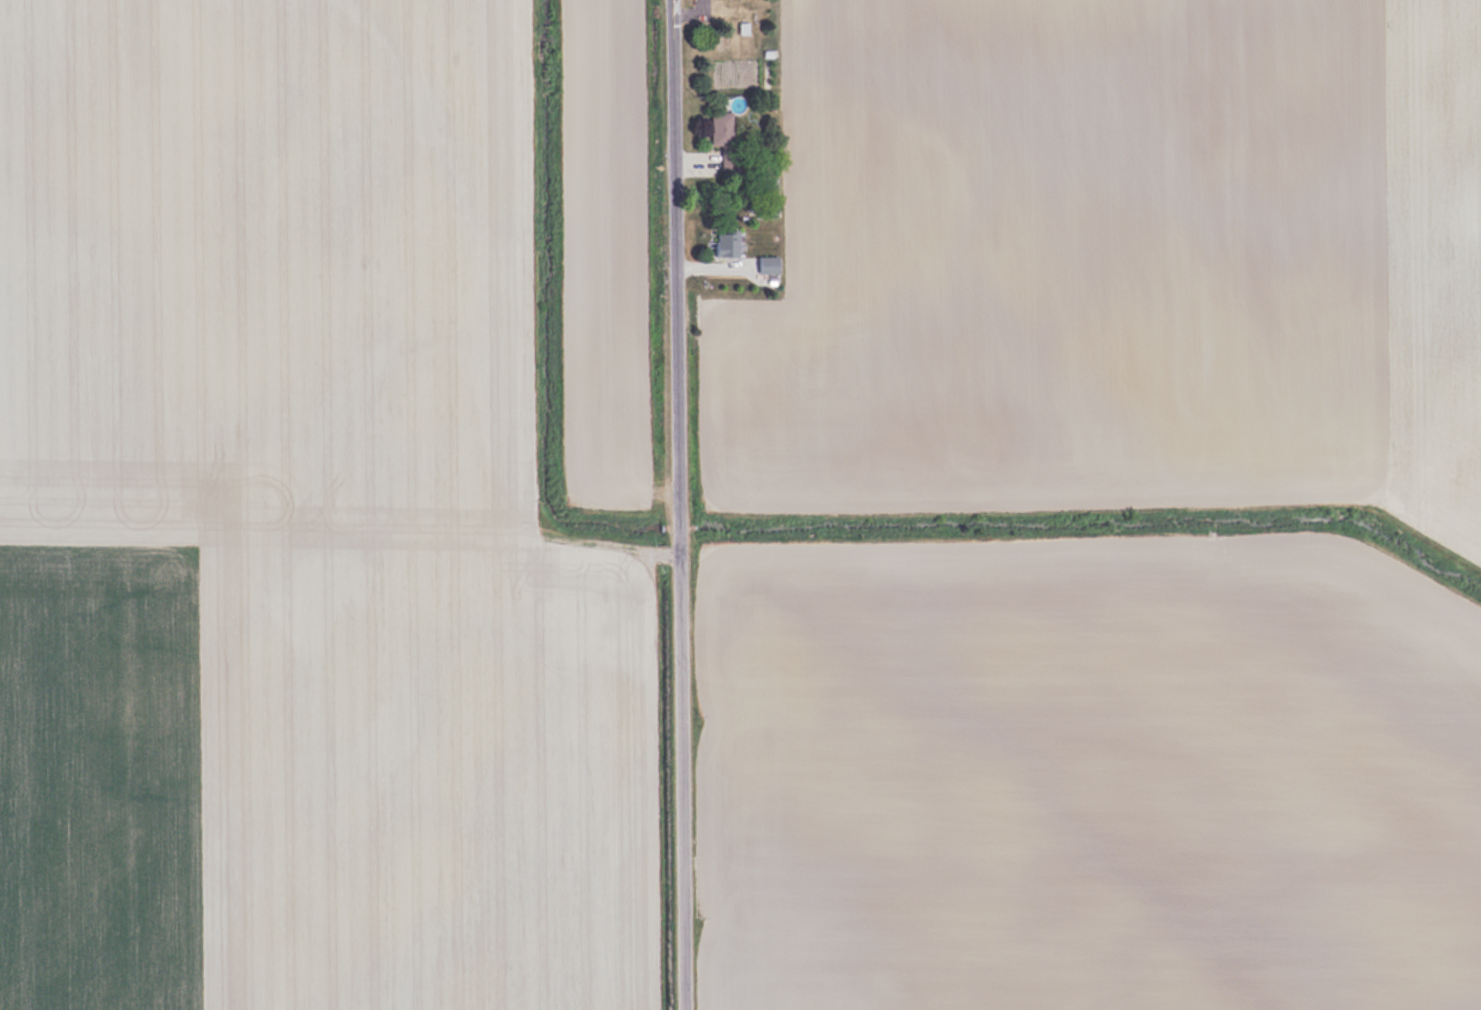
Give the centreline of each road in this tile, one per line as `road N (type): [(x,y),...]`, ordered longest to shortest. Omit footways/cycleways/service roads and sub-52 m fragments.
road 1 (residential): [(685,1009),(673,0)]

